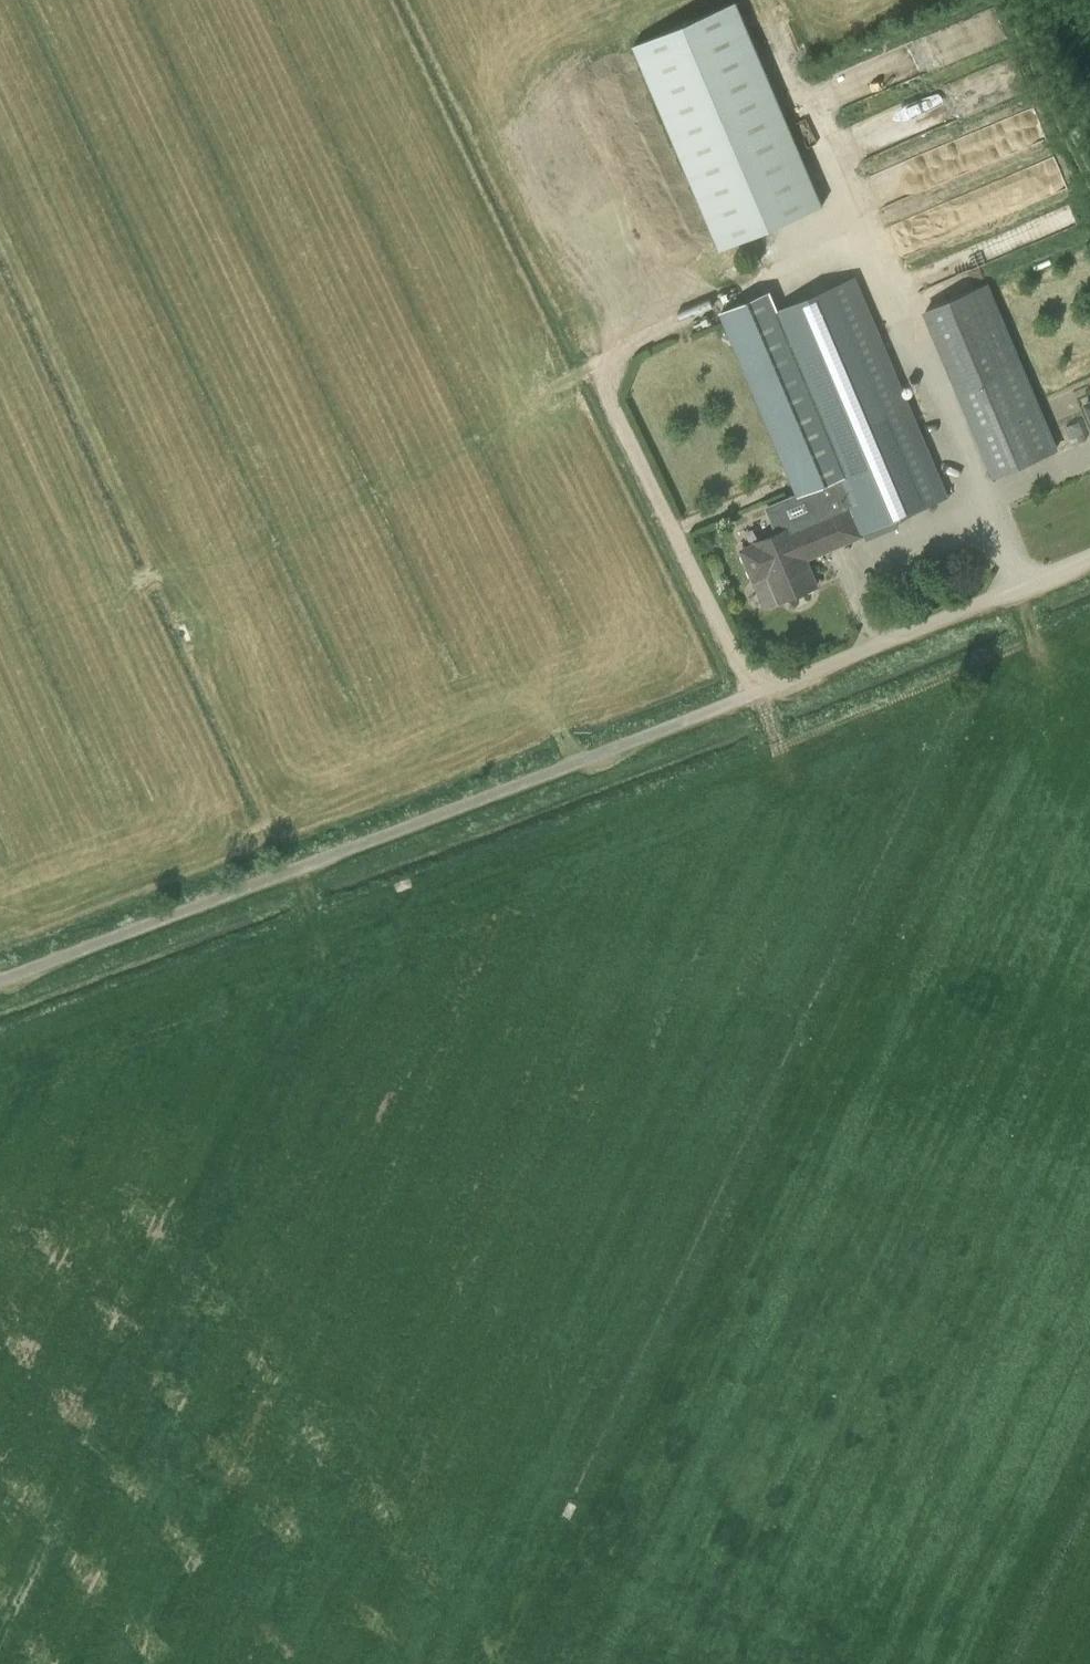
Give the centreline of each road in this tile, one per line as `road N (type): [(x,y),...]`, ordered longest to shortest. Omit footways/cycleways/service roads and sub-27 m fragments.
road 1 (unclassified): [(0,976),(757,693),(1089,556)]

